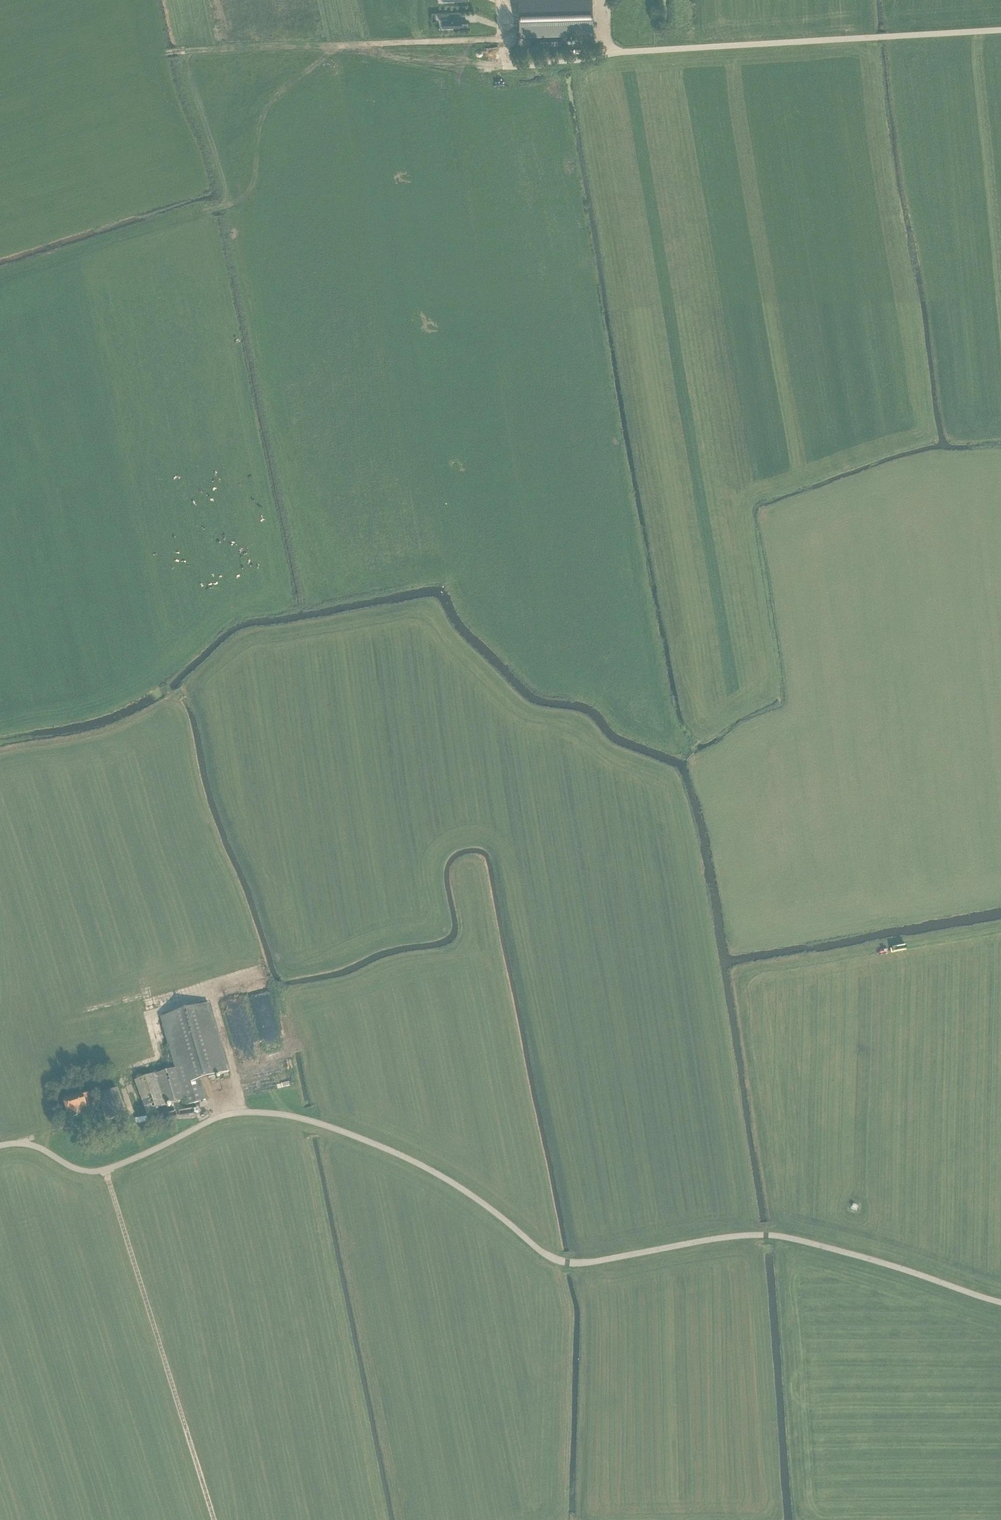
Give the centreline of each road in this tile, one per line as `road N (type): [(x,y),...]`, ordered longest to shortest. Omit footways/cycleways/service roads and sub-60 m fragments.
road 1 (unclassified): [(0,1146),(31,1144),(90,1172),(219,1118),(286,1115),(352,1134),(445,1178),(560,1261),(783,1236),(1000,1303)]

